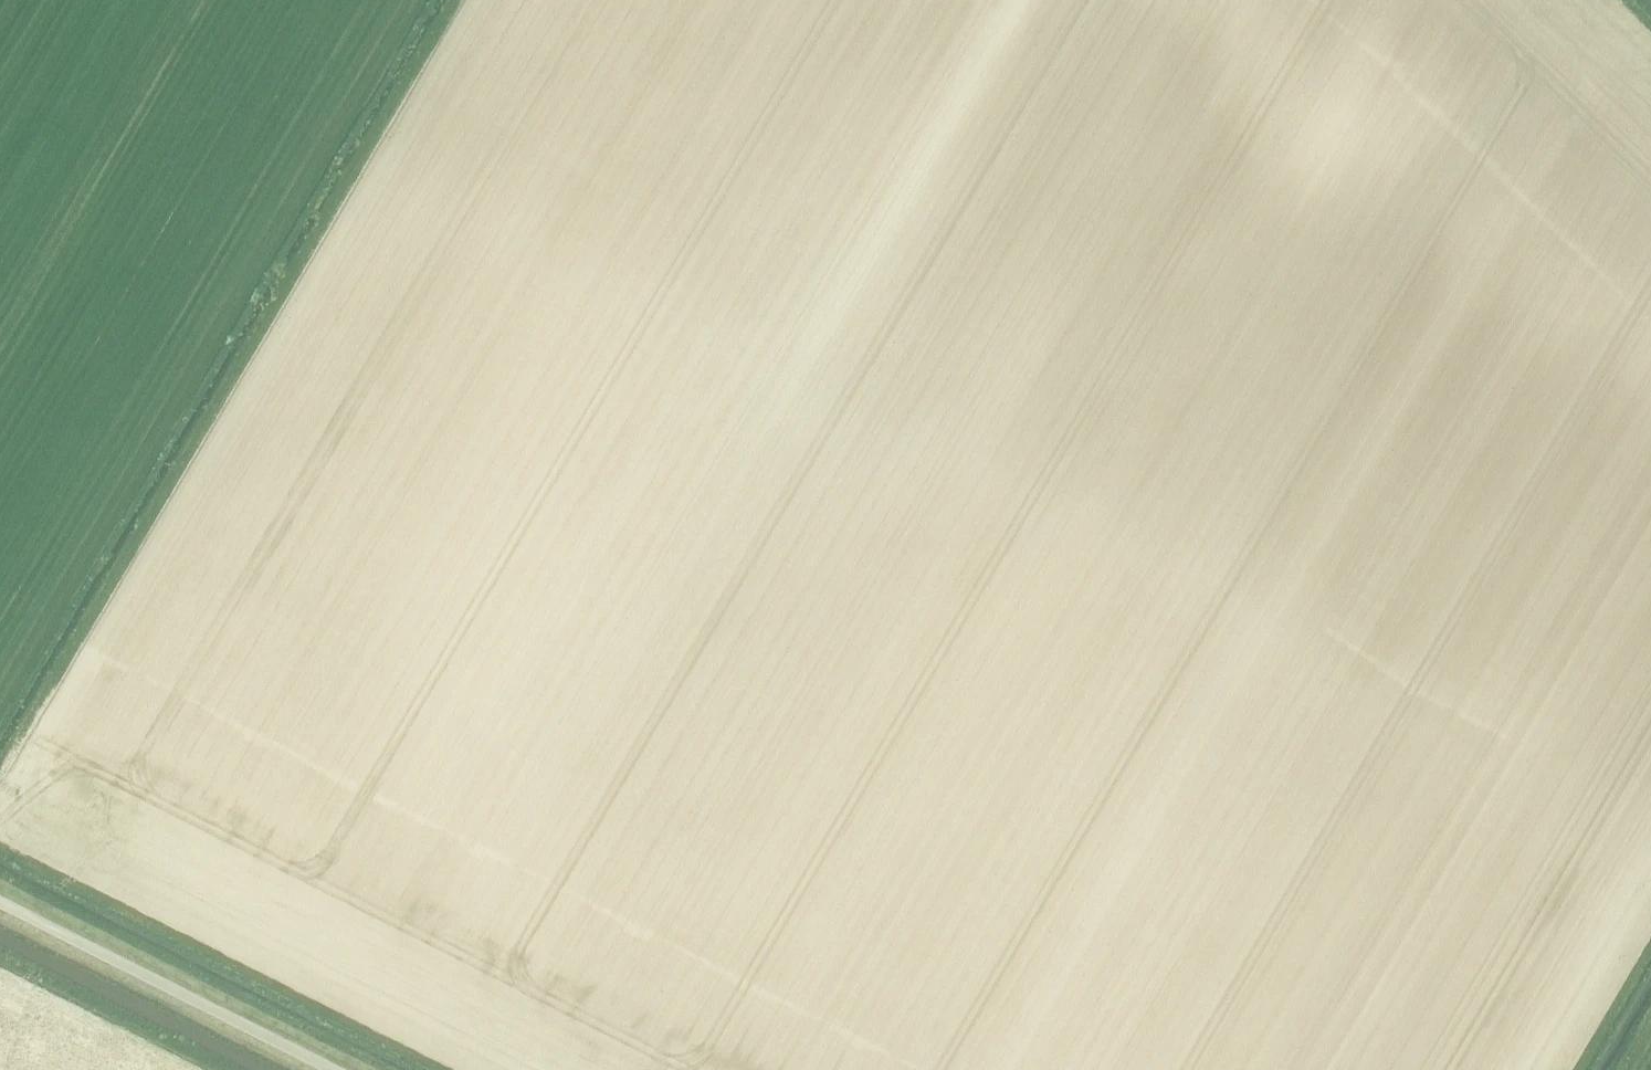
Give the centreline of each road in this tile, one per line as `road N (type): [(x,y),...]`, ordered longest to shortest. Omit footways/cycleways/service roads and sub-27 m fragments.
road 1 (unclassified): [(336,1069),(0,900)]

